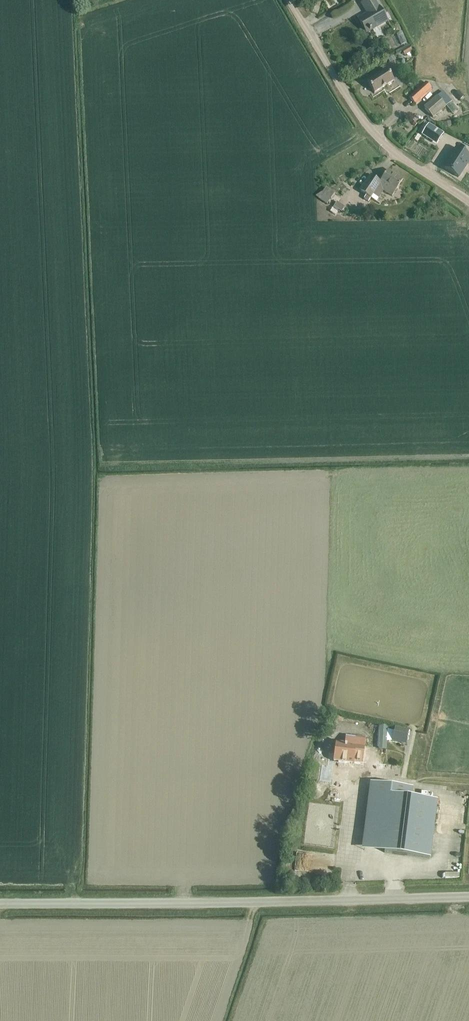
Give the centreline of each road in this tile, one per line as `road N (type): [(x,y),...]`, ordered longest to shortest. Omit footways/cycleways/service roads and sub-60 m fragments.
road 1 (unclassified): [(0,904),(468,895)]
road 2 (unclassified): [(468,203),(379,139),(289,0)]

